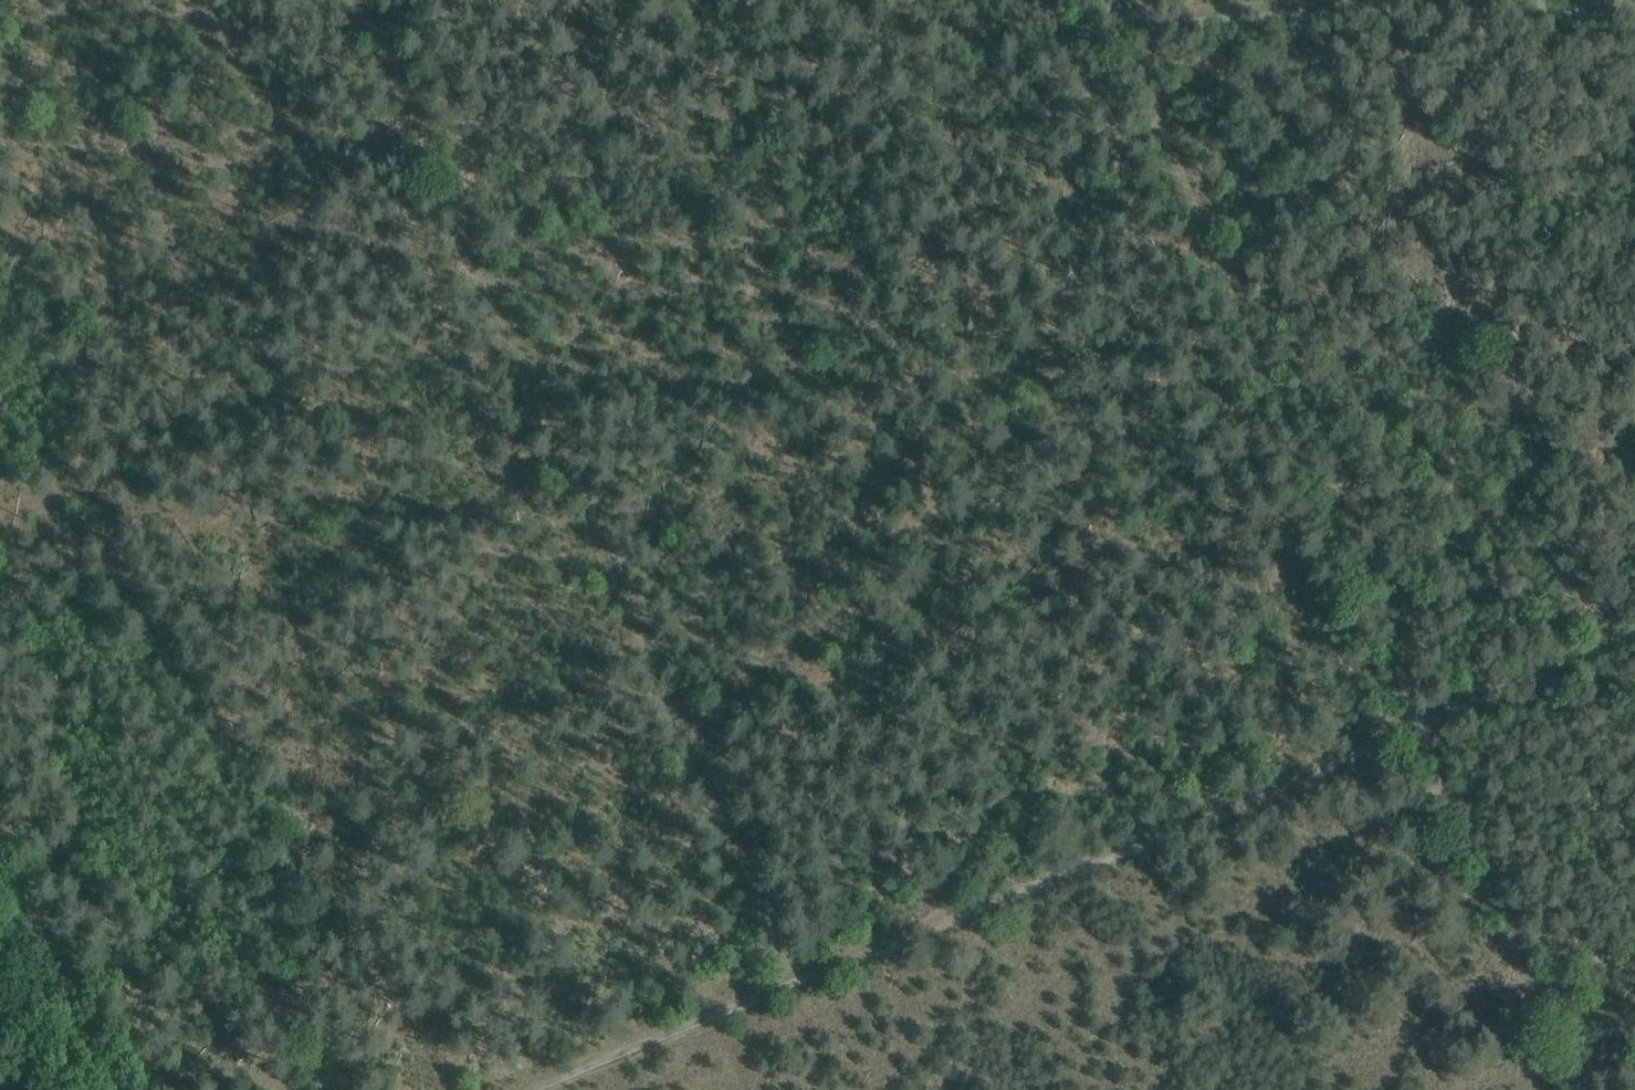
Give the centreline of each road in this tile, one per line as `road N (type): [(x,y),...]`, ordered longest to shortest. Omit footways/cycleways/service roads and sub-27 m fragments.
road 1 (track): [(1634,634),(521,1089)]
road 2 (track): [(109,1089),(0,844)]

